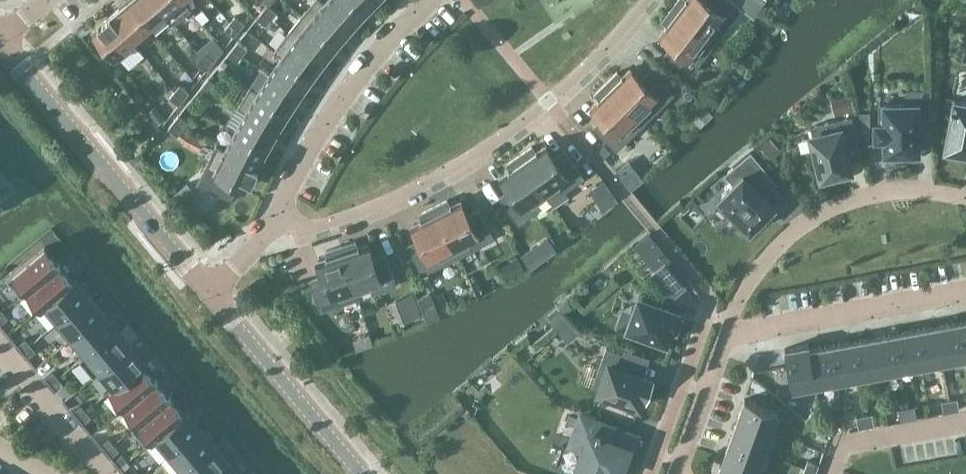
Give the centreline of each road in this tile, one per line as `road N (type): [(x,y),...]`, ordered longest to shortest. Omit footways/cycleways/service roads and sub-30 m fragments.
road 1 (residential): [(650,0),(550,105),(455,168),(323,226),(275,233)]
road 2 (tertiary): [(207,292),(0,42)]
road 3 (residential): [(729,331),(773,255),(823,215),(884,194),(965,201)]
road 4 (residential): [(275,233),(338,105),(435,0)]
road 5 (residential): [(965,291),(729,331)]
road 6 (tertiary): [(361,473),(207,292)]
road 7 (residential): [(0,341),(108,473)]
road 8 (residential): [(677,473),(729,331)]

